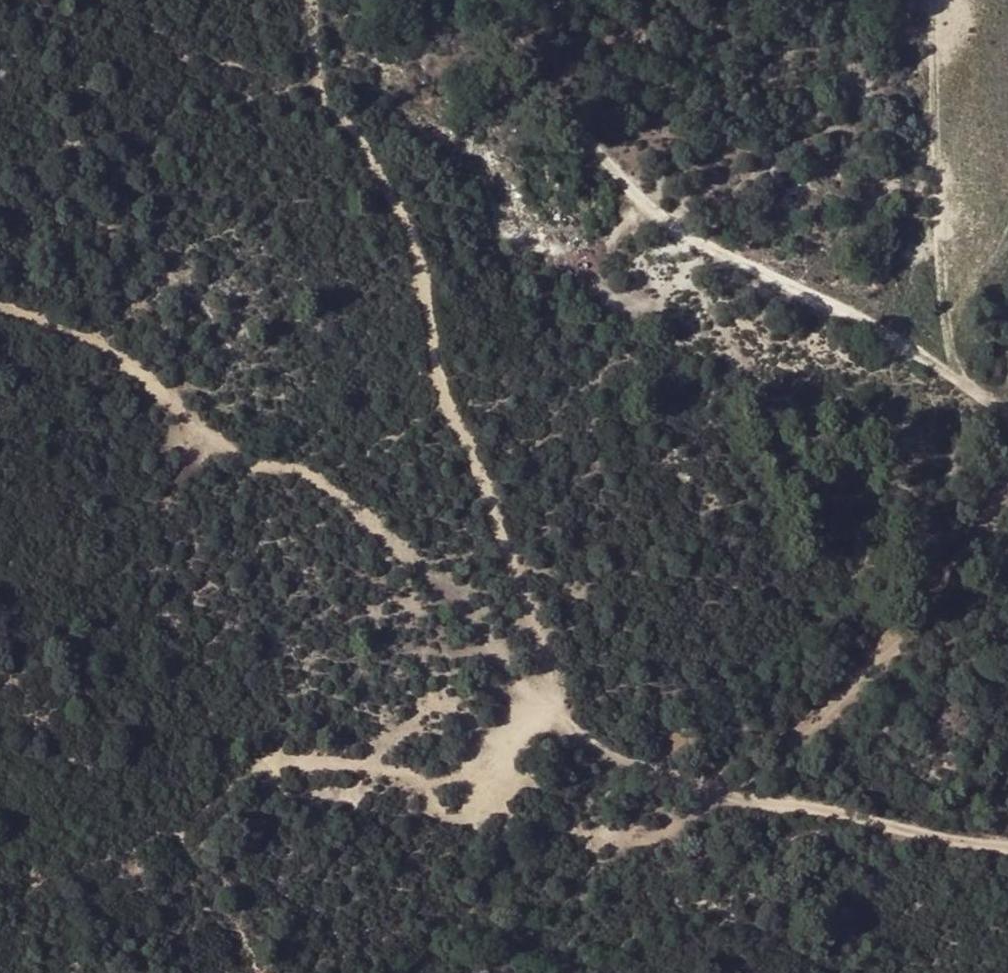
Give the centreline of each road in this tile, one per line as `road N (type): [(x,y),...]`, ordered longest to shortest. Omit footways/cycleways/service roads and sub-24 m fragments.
road 1 (track): [(511,0),(524,30),(704,245),(935,360),(1007,415)]

